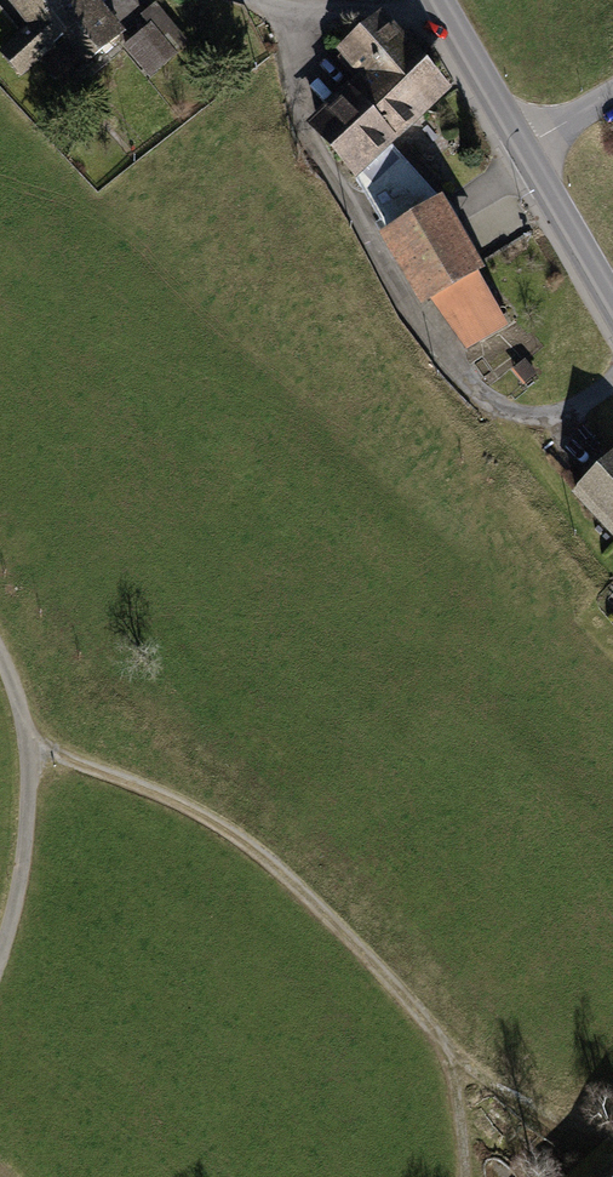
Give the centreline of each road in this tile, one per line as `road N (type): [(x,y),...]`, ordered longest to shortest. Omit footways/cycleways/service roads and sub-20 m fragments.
road 1 (track): [(551,1117),(457,1062),(350,934),(253,847),(131,780),(40,762)]
road 2 (unclassified): [(0,964),(25,886),(40,762),(0,659)]
road 3 (unclassified): [(261,0),(306,17),(445,7)]
road 4 (secondary): [(520,144),(612,305)]
road 5 (secondary): [(445,7),(520,144)]

